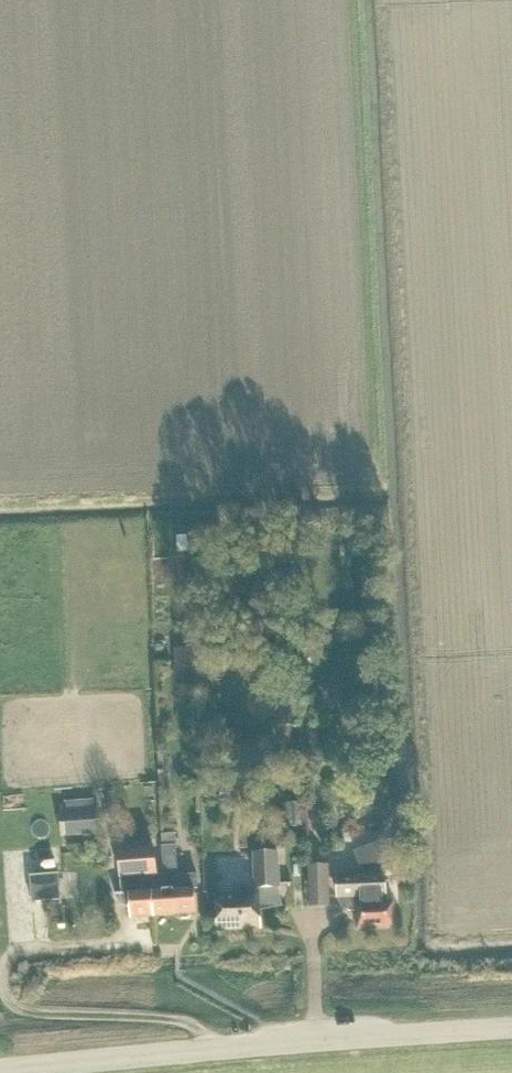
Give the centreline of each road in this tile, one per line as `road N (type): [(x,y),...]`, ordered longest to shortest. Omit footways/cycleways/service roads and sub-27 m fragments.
road 1 (tertiary): [(0,1072),(511,1029)]
road 2 (track): [(8,962),(6,995),(28,1012),(187,1023),(206,1051)]

